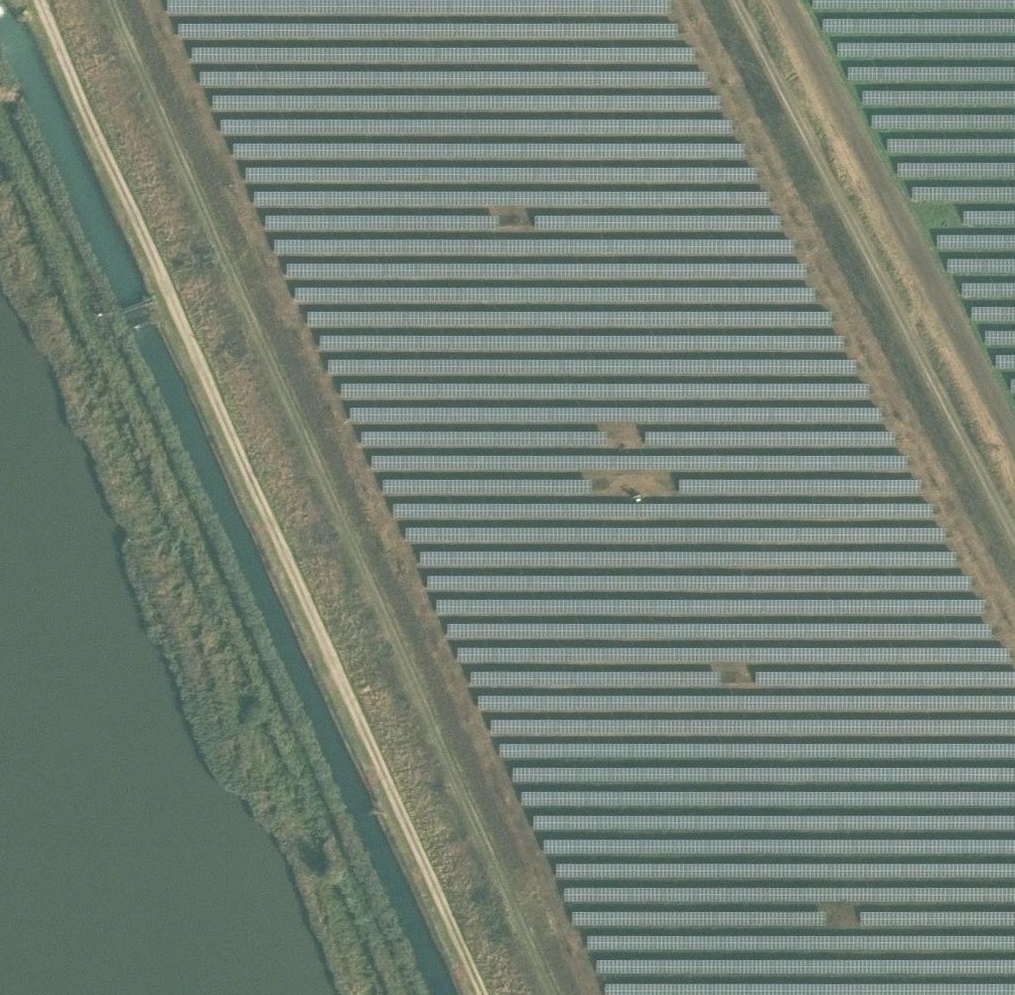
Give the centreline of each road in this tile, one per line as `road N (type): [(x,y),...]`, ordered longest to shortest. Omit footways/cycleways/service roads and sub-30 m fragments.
road 1 (track): [(481,994),(39,0)]

